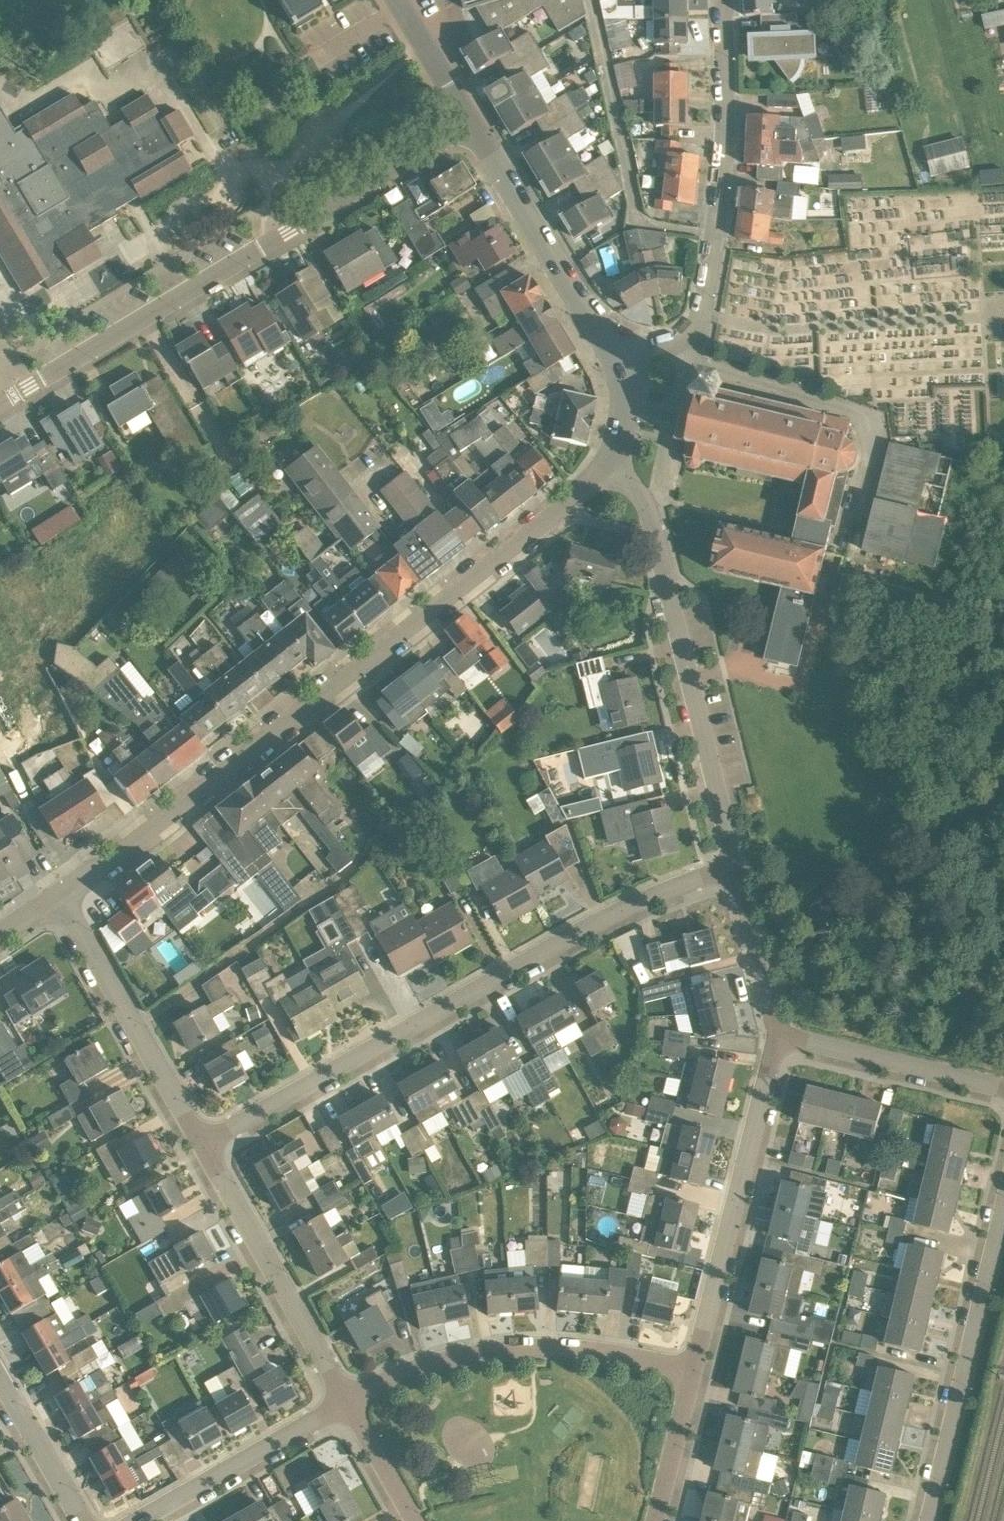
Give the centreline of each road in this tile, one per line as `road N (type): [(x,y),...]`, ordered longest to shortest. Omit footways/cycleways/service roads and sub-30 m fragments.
road 1 (residential): [(75,887),(576,507),(611,465)]
road 2 (residential): [(205,1147),(615,919),(734,873)]
road 3 (residential): [(0,405),(472,123)]
road 4 (residential): [(734,873),(646,503),(611,465)]
road 5 (residential): [(721,0),(725,157),(702,312),(668,348),(615,366)]
road 6 (residential): [(347,1407),(449,1358),(511,1350),(693,1376)]
road 7 (residential): [(693,1376),(785,1049)]
road 8 (residential): [(931,1520),(1003,1220)]
road 9 (residential): [(347,1407),(205,1147)]
road 10 (residential): [(205,1147),(56,902)]
road 11 (residential): [(615,366),(472,123)]
road 12 (residential): [(144,1520),(347,1407)]
road 13 (residential): [(1003,1101),(785,1049)]
road 14 (residential): [(785,1049),(734,873)]
road 15 (residential): [(75,887),(0,745)]
road 16 (residential): [(79,1520),(0,1381)]
road 17 (residential): [(131,505),(0,580)]
road 18 (residential): [(658,1520),(693,1376)]
road 19 (residential): [(472,123),(397,0)]
road 20 (residential): [(411,1520),(347,1407)]

